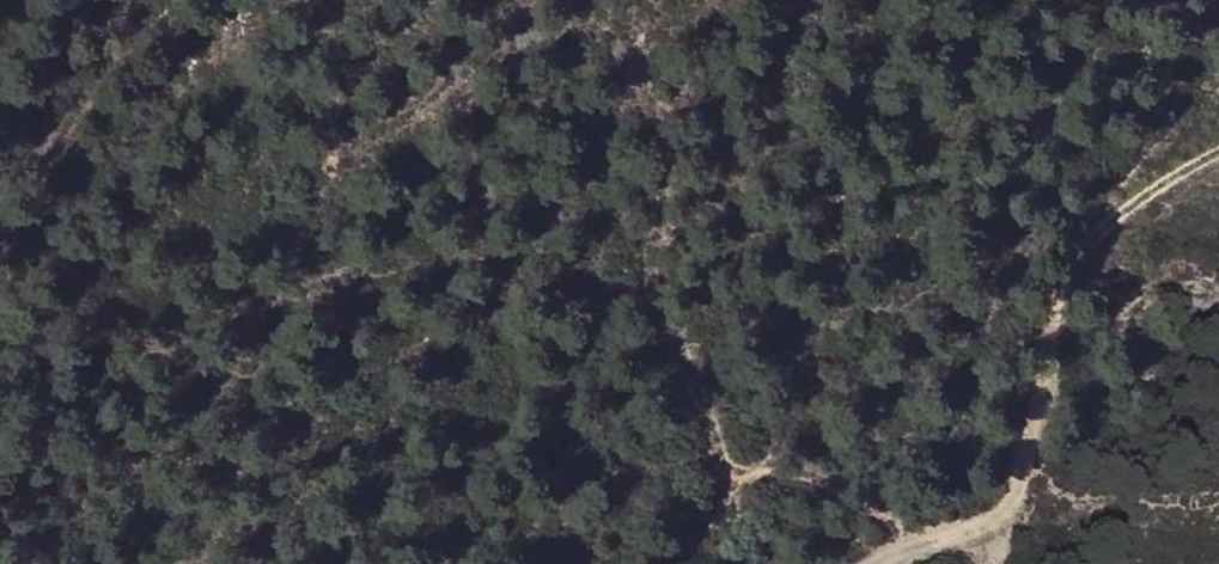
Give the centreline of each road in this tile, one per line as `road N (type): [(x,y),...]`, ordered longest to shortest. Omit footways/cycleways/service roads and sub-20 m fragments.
road 1 (track): [(634,0),(627,37),(645,286),(726,458),(877,498),(946,541)]
road 2 (track): [(1218,155),(1133,196),(1063,285),(1013,494),(990,526),(878,563)]
road 3 (track): [(0,238),(21,178),(84,104),(127,0)]

